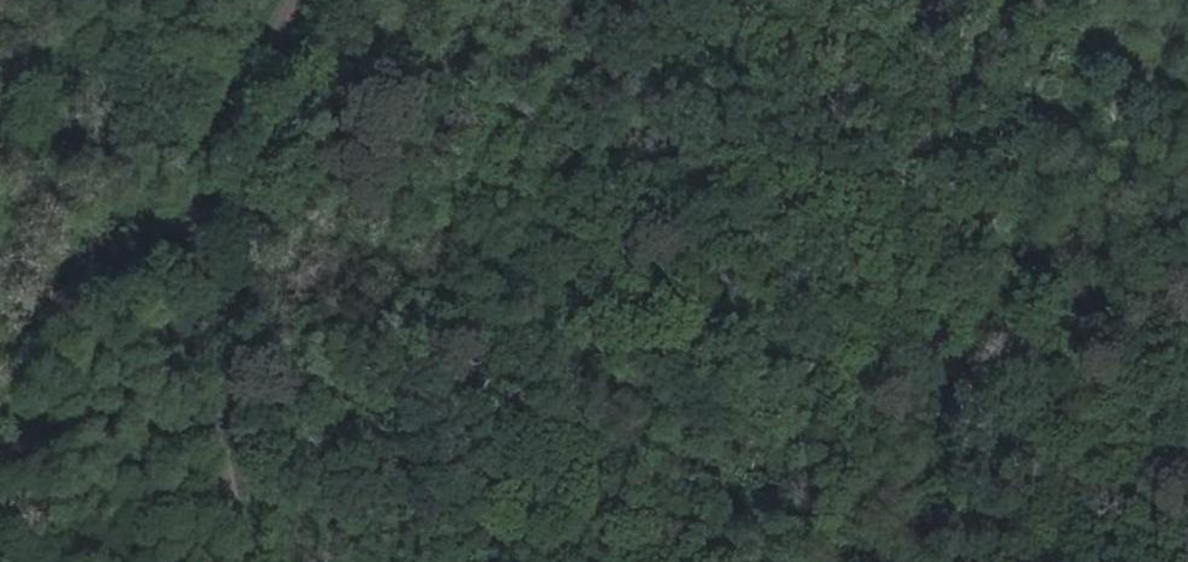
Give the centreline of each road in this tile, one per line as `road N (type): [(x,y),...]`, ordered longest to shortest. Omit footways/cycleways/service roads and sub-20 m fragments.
road 1 (unclassified): [(311,0),(241,126),(227,176),(216,360),(249,561)]

